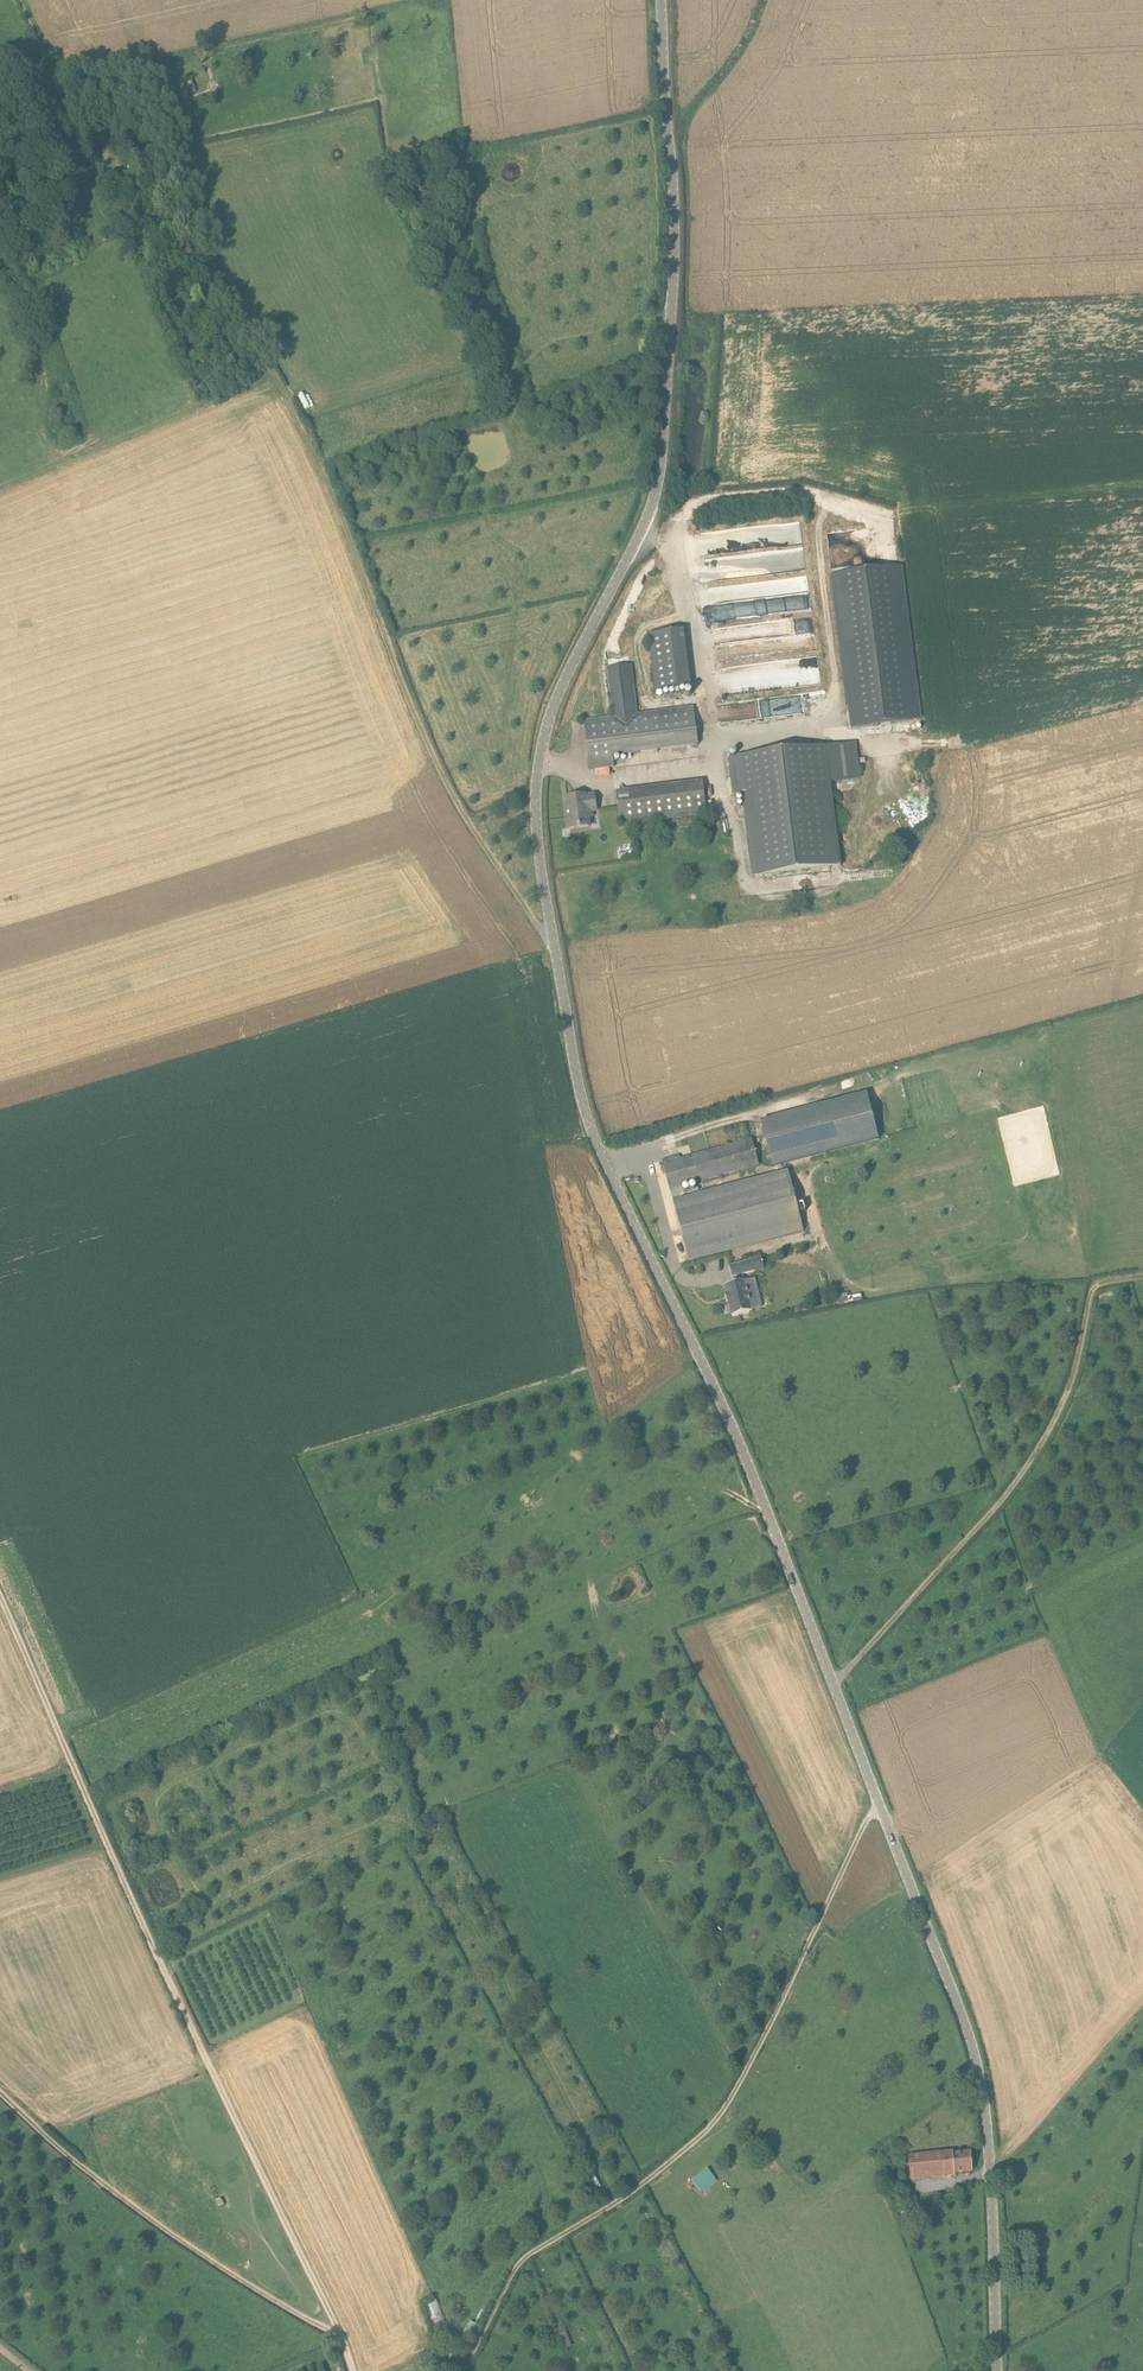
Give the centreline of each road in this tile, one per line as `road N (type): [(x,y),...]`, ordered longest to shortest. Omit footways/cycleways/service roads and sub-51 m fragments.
road 1 (unclassified): [(997,2370),(990,2160),(969,2034),(750,1467),(592,1131),(541,870),(535,794),(550,717),(642,529),(661,462),(674,251),(661,0)]
road 2 (track): [(554,944),(448,786),(327,482),(190,212)]
road 3 (track): [(339,2333),(159,1961),(0,1598)]
road 4 (track): [(462,2370),(522,2259),(639,2186),(720,2113),(879,1803)]
road 5 (track): [(833,1685),(1039,1448),(1071,1380),(1093,1289),(1142,1277)]
road 6 (track): [(0,2092),(136,2209),(339,2333)]

